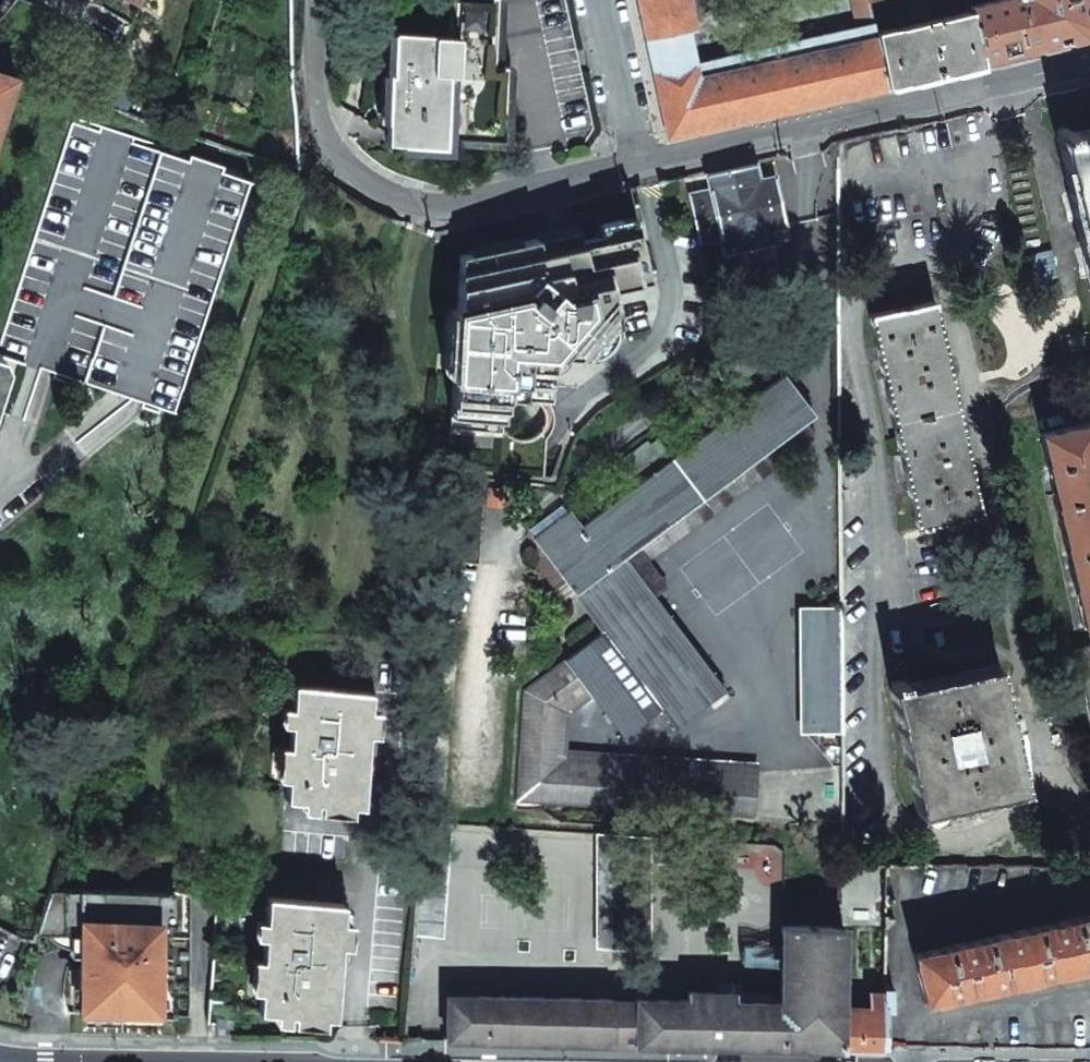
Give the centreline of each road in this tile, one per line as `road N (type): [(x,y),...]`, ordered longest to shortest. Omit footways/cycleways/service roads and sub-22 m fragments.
road 1 (residential): [(316,0),(316,88),(328,136),(359,177),(406,201),(455,202),(641,160)]
road 2 (residential): [(641,160),(1089,60)]
road 3 (residential): [(641,160),(605,0)]

